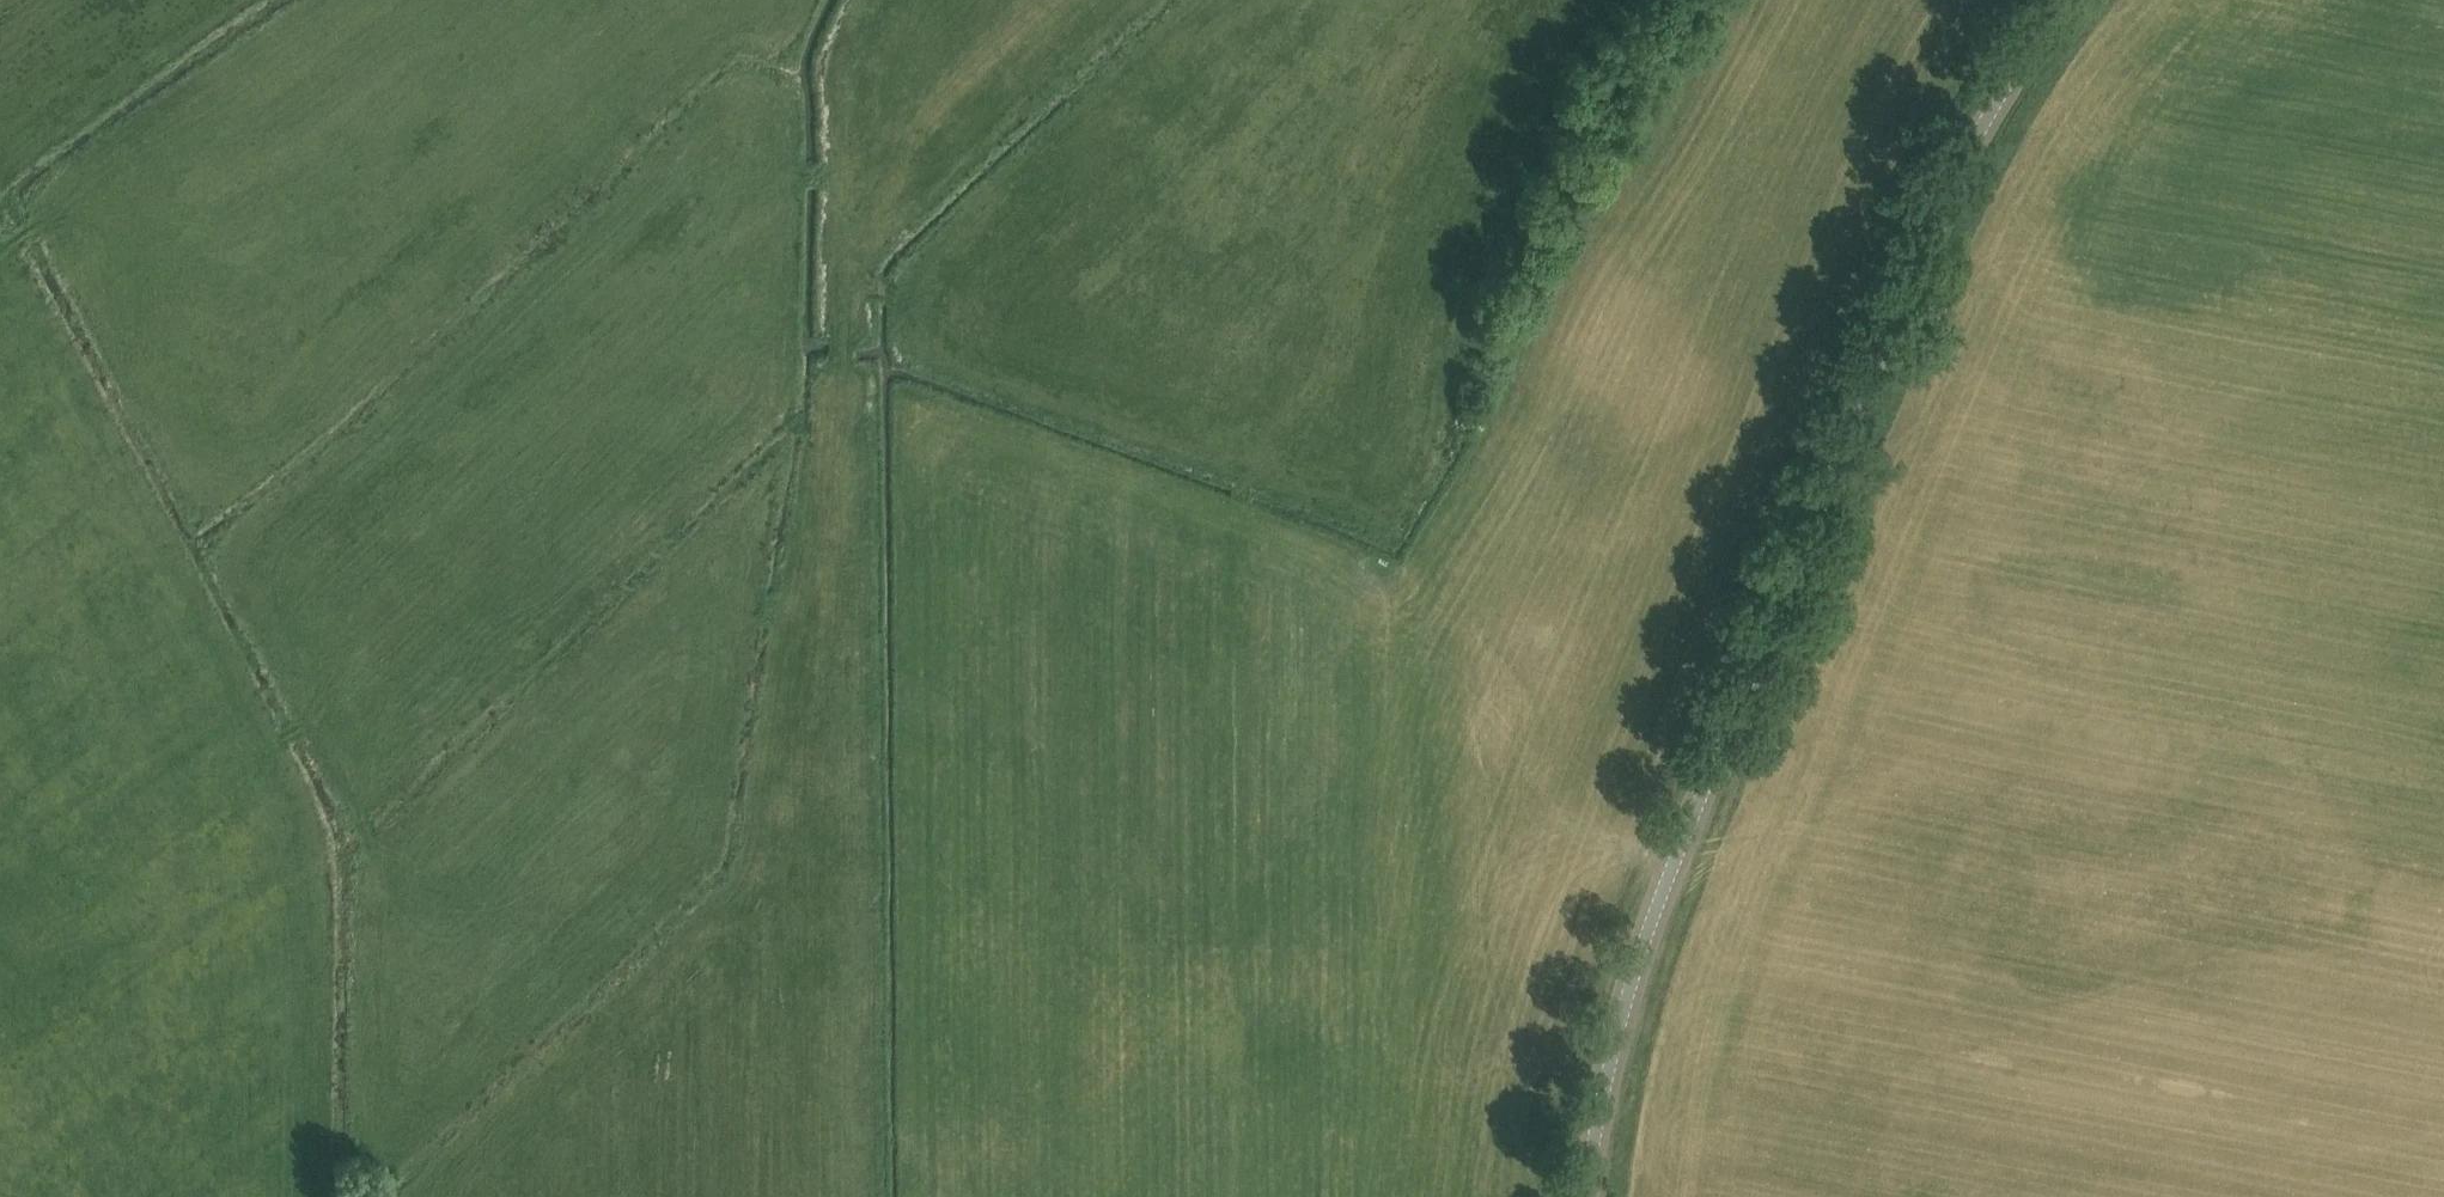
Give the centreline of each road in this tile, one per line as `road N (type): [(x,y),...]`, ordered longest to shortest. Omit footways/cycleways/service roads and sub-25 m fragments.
road 1 (tertiary): [(1588,1196),(1630,996),(1673,861),(1921,254),(1980,131),(2068,0)]

